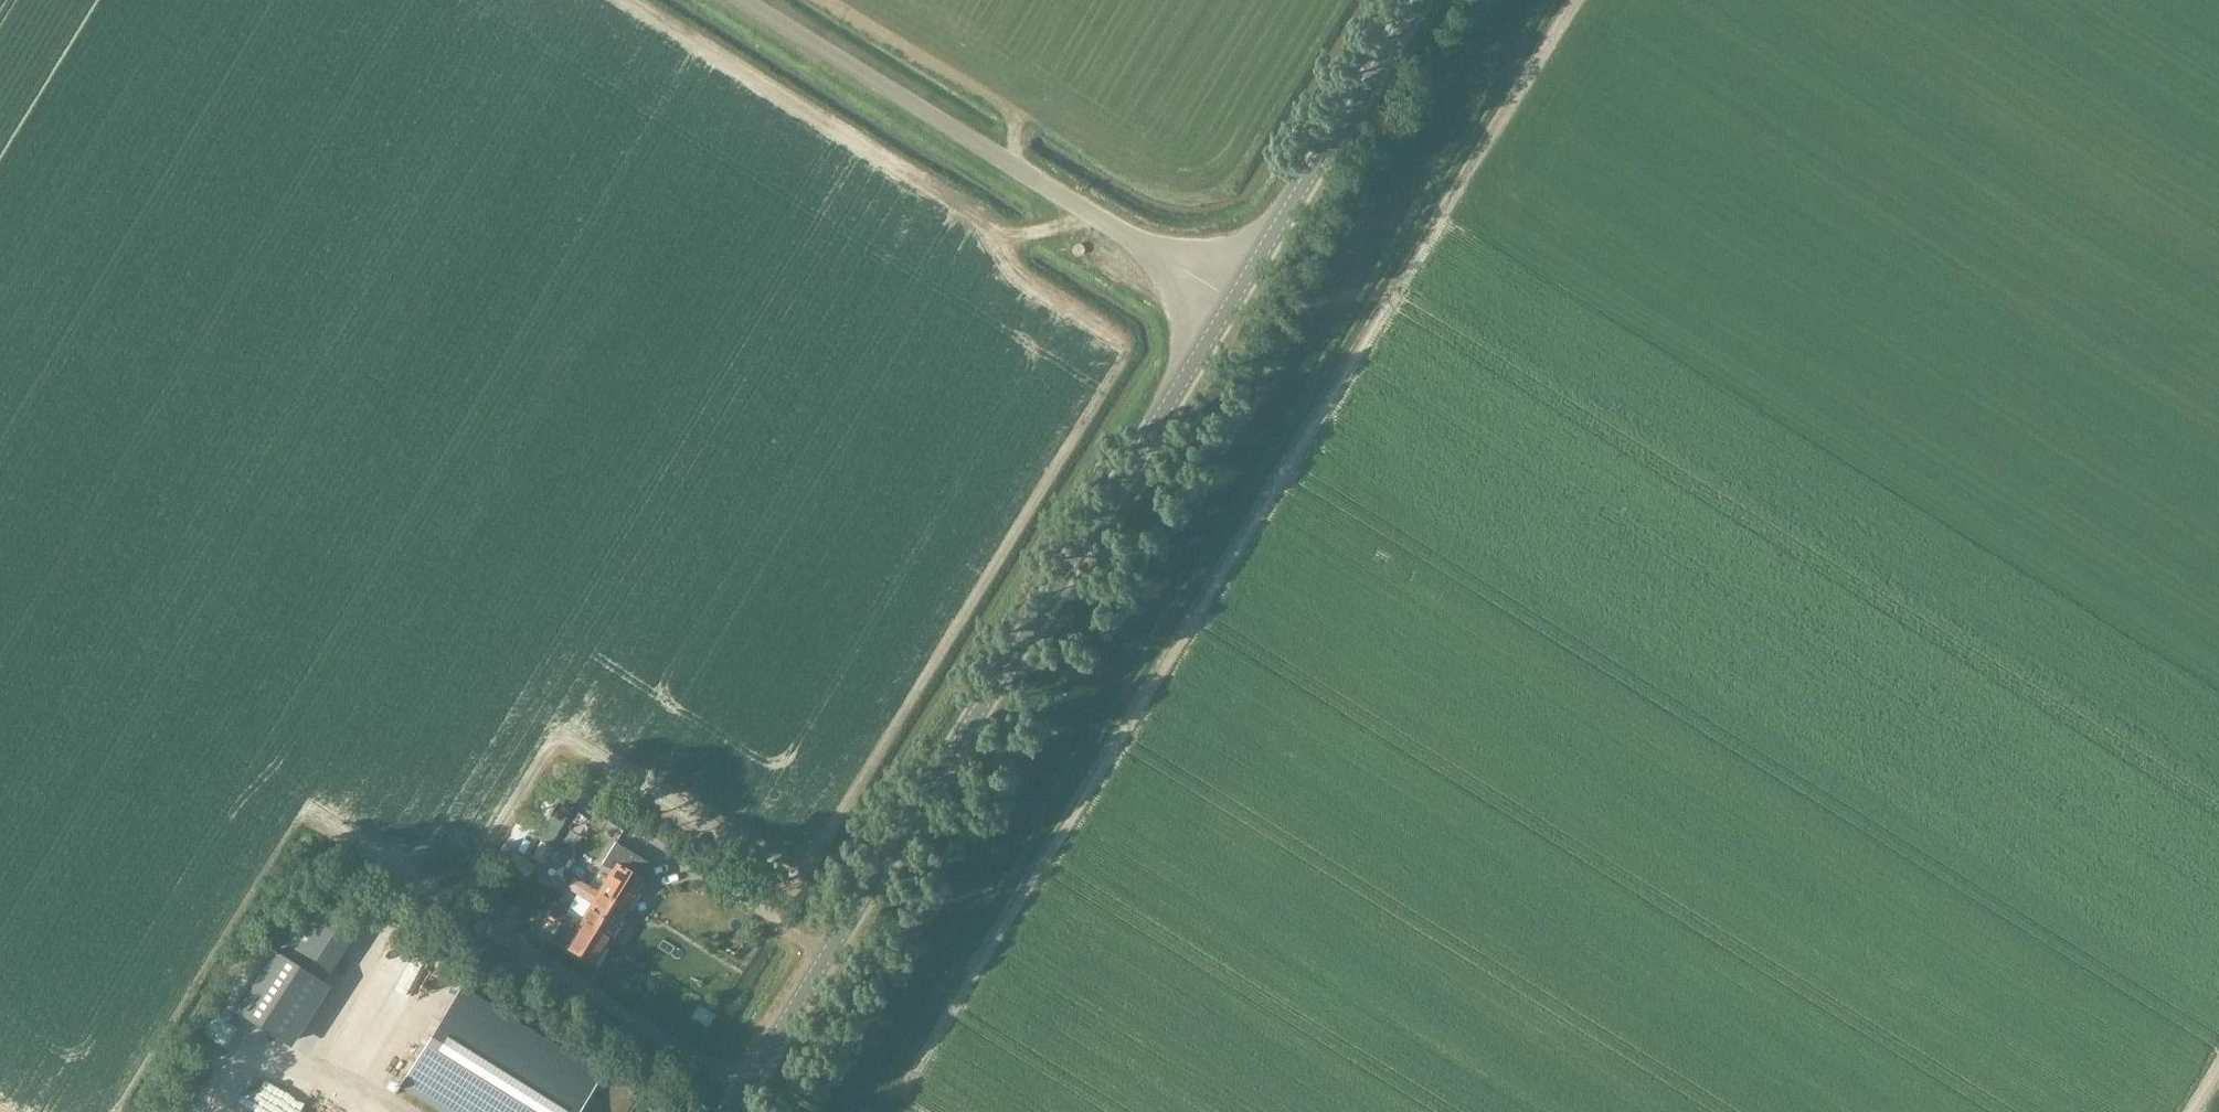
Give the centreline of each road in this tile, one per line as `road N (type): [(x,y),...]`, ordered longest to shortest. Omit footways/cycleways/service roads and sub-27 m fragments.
road 1 (unclassified): [(728,1111),(1418,0)]

